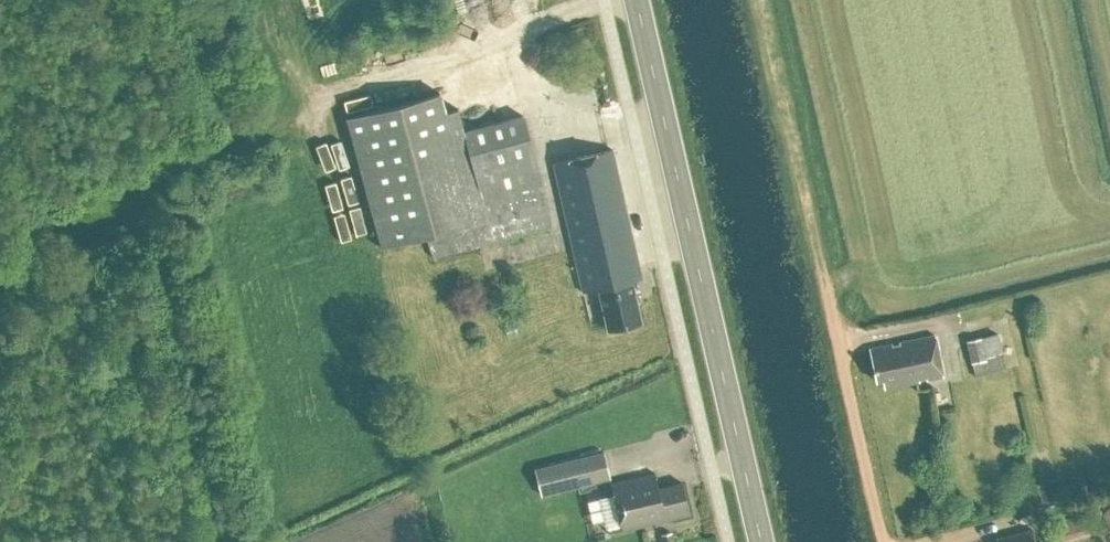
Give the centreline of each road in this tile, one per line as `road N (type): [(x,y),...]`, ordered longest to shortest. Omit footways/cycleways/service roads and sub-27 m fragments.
road 1 (primary): [(761,541),(636,0)]
road 2 (track): [(881,541),(761,0)]
road 3 (track): [(300,115),(0,258)]

